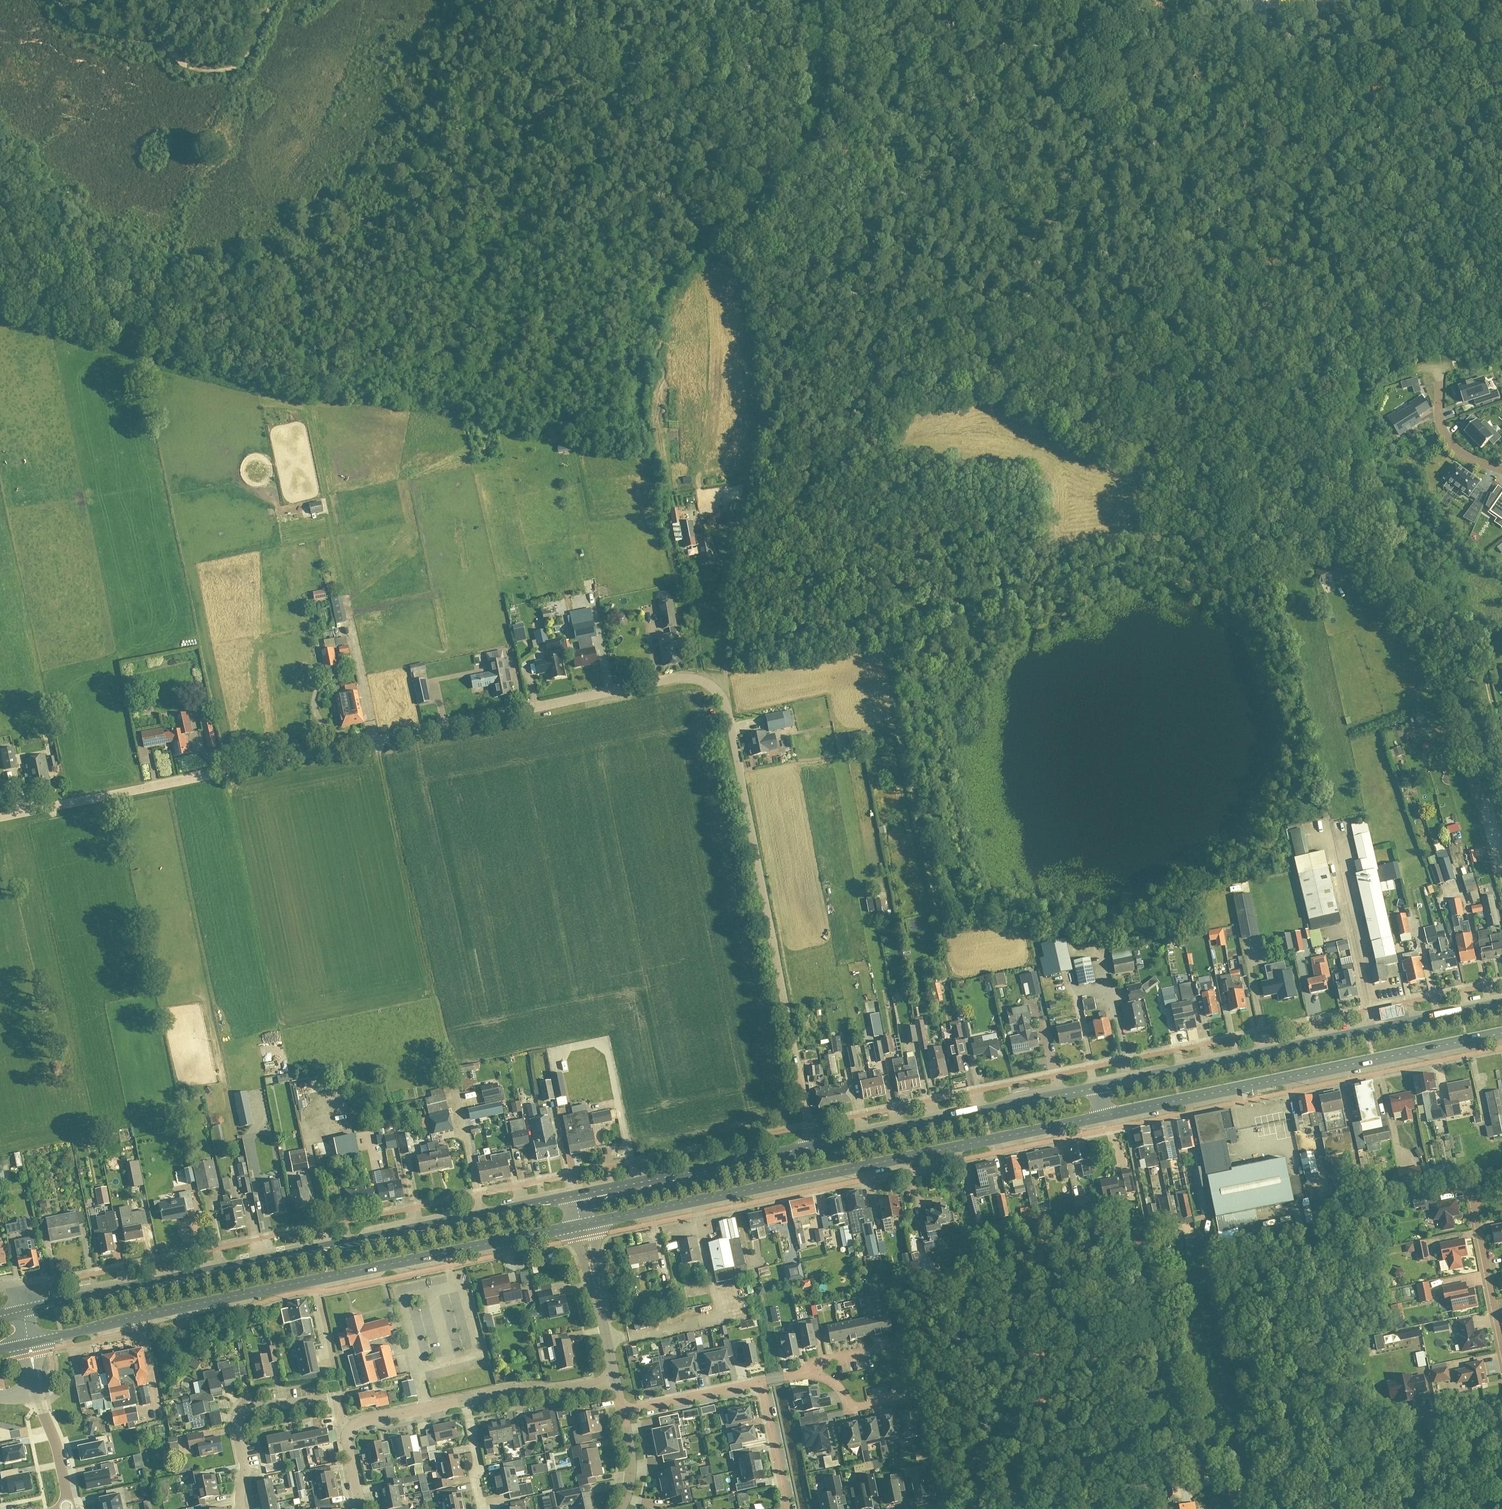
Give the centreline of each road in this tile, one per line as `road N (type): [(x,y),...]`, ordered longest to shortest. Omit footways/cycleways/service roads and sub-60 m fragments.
road 1 (unclassified): [(0,817),(677,679),(703,682),(726,703),(729,718),(813,1150)]
road 2 (track): [(911,33),(1144,38),(1296,32),(1314,46),(1279,90),(1282,128),(1362,114)]
road 3 (primary): [(574,1196),(21,1312)]
road 4 (primary): [(28,1344),(580,1226)]
road 5 (primary): [(580,1226),(1104,1117)]
road 6 (track): [(730,592),(760,418),(736,254),(822,140)]
road 7 (primary): [(1501,1006),(1097,1088)]
road 8 (primary): [(1104,1117),(1501,1036)]
road 9 (residential): [(1158,1484),(1174,1466),(1212,1472),(1501,1412)]
road 10 (primary): [(1097,1088),(813,1150)]
road 11 (residential): [(1146,1218),(1148,1236),(1116,1280),(1158,1484)]
road 12 (residential): [(807,1373),(843,1394),(851,1410),(917,1399),(903,1346),(820,1364)]
road 13 (primary): [(813,1150),(574,1196)]
road 14 (unclassified): [(241,1508),(245,1467),(237,1431),(249,1409),(338,1395),(350,1429)]
road 15 (residential): [(1501,1342),(1474,1202),(1501,1196)]
road 16 (unclassified): [(617,1383),(580,1226)]
road 17 (unclassified): [(465,1400),(617,1383)]
road 18 (track): [(822,140),(834,97),(826,0)]
road 19 (residential): [(762,1385),(624,1413)]
road 20 (residential): [(1501,471),(1466,457),(1445,437),(1439,366)]
road 21 (residential): [(788,1508),(762,1385)]
road 22 (residential): [(69,1508),(37,1390)]

